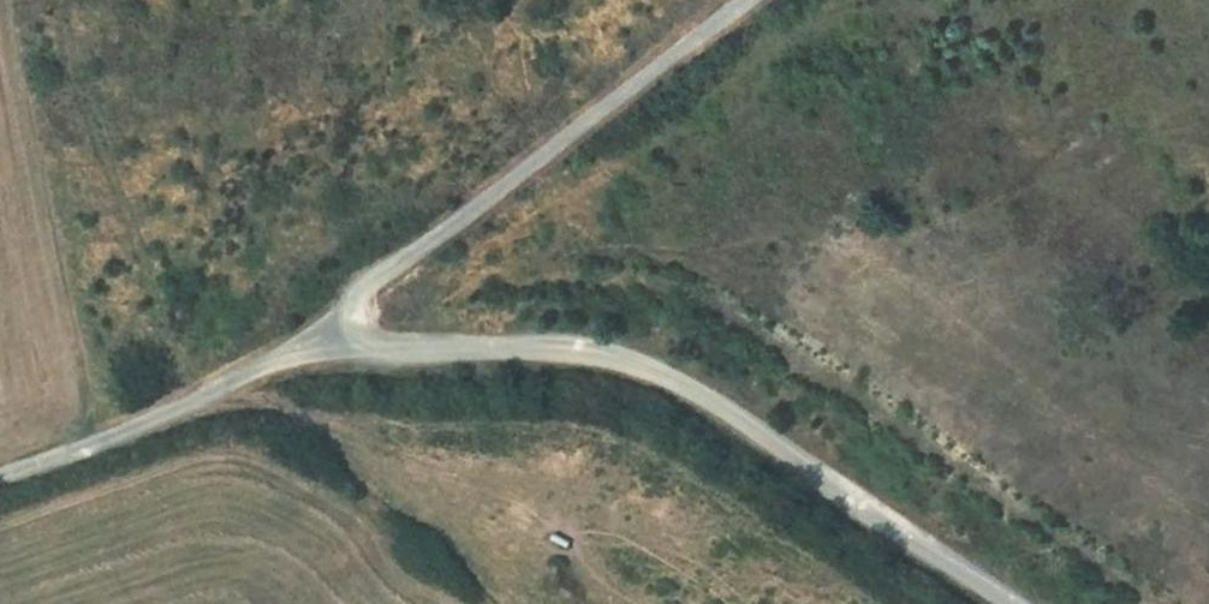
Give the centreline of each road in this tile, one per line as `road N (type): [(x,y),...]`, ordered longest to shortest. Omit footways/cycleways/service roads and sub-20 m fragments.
road 1 (track): [(749,0),(366,279),(308,345),(174,412),(0,479)]
road 2 (track): [(308,345),(566,352),(689,385),(1019,603)]

